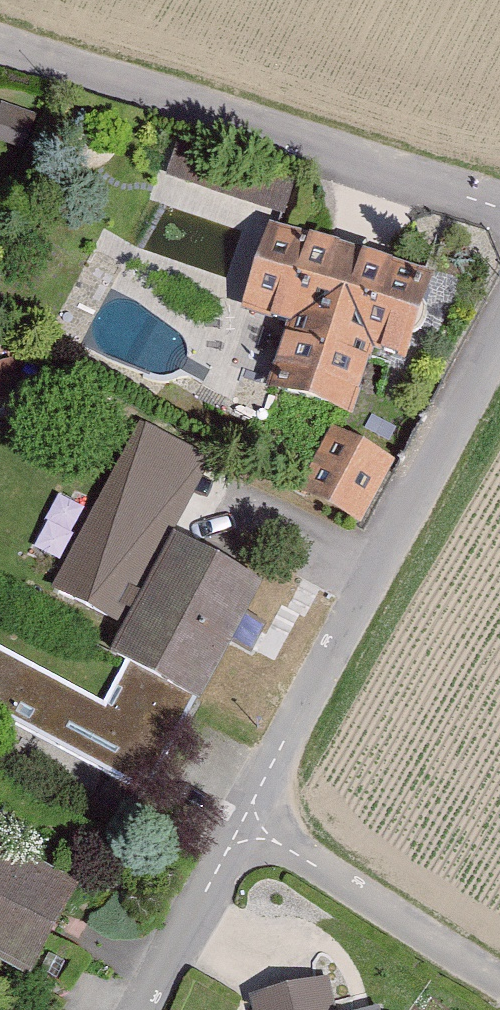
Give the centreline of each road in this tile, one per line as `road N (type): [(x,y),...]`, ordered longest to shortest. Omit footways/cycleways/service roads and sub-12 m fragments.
road 1 (residential): [(499,333),(253,813)]
road 2 (residential): [(0,42),(499,204)]
road 3 (residential): [(499,982),(253,813)]
road 4 (residential): [(253,813),(146,1009)]

